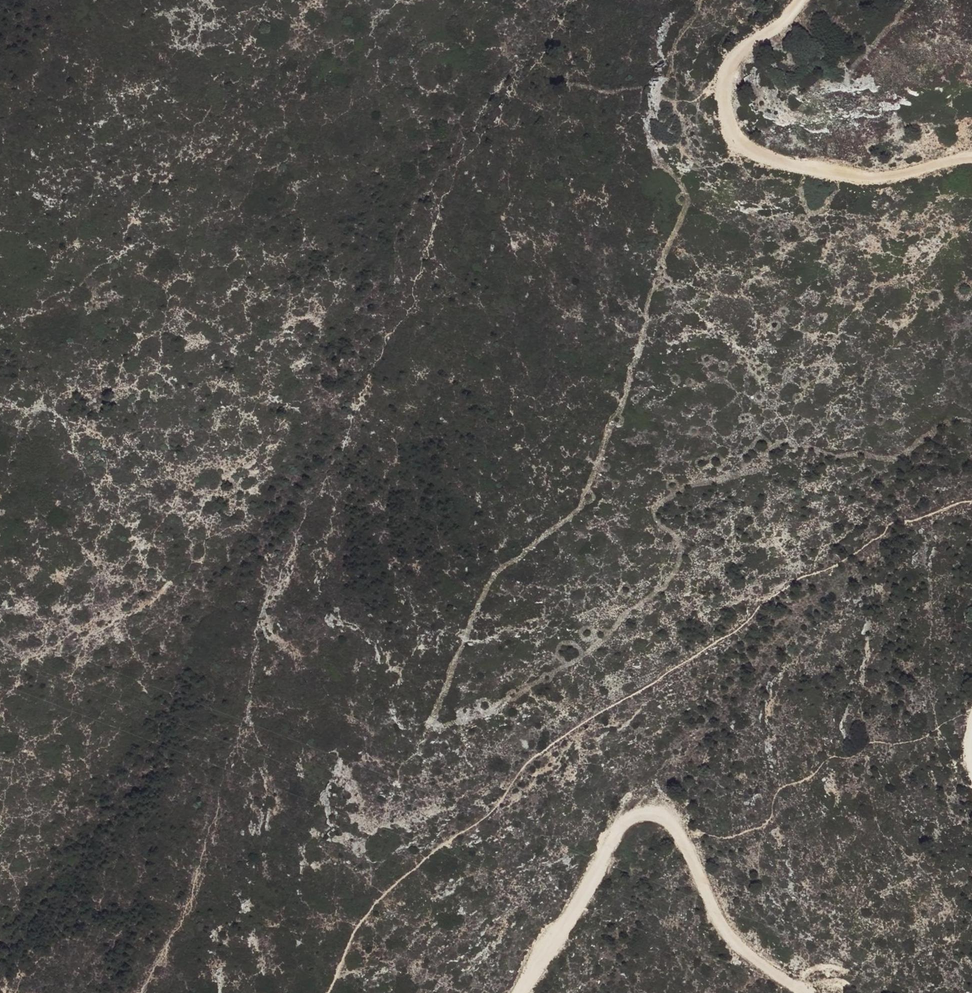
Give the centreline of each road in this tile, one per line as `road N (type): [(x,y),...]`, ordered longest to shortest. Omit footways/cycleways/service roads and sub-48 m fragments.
road 1 (track): [(516,992),(624,825),(638,816),(663,816),(677,827),(719,913),(804,992)]
road 2 (track): [(971,155),(860,178),(779,164),(743,141),(731,118),(728,71),(799,0)]

